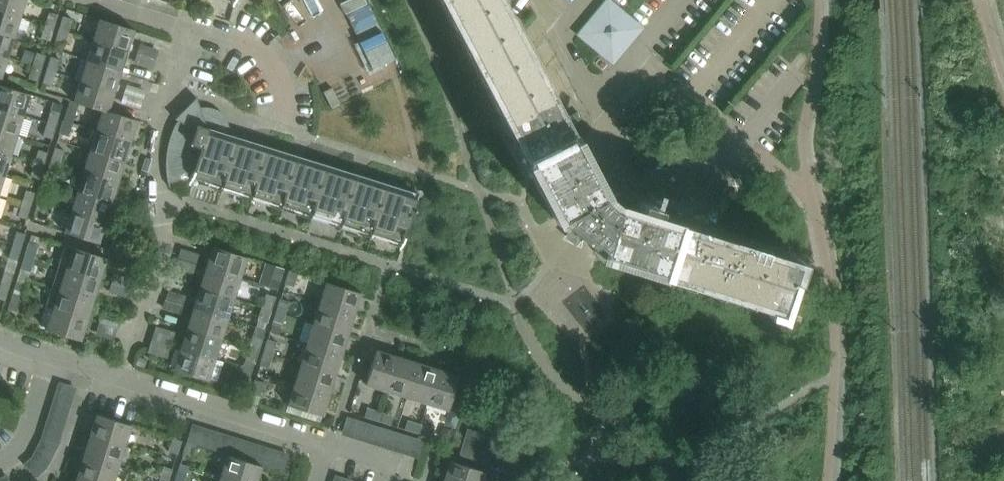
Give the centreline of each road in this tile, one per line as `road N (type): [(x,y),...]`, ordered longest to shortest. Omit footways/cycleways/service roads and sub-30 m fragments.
road 1 (residential): [(125,380),(161,257),(156,151),(195,27)]
road 2 (residential): [(125,380),(332,442)]
road 3 (residential): [(0,462),(25,445),(52,358)]

